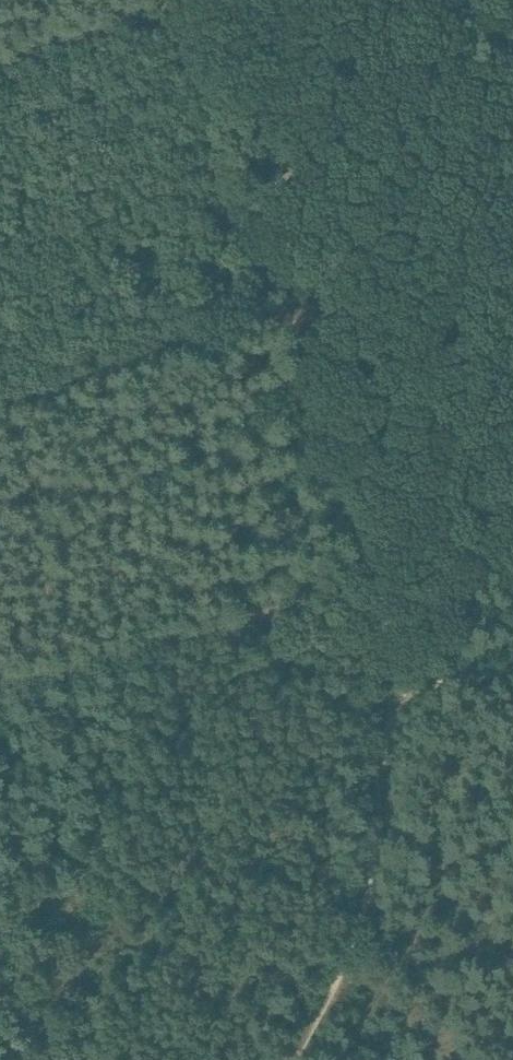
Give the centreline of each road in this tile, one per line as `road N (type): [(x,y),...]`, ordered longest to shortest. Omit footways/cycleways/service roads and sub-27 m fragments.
road 1 (track): [(412,681),(391,700),(377,736),(348,939),(283,1059)]

